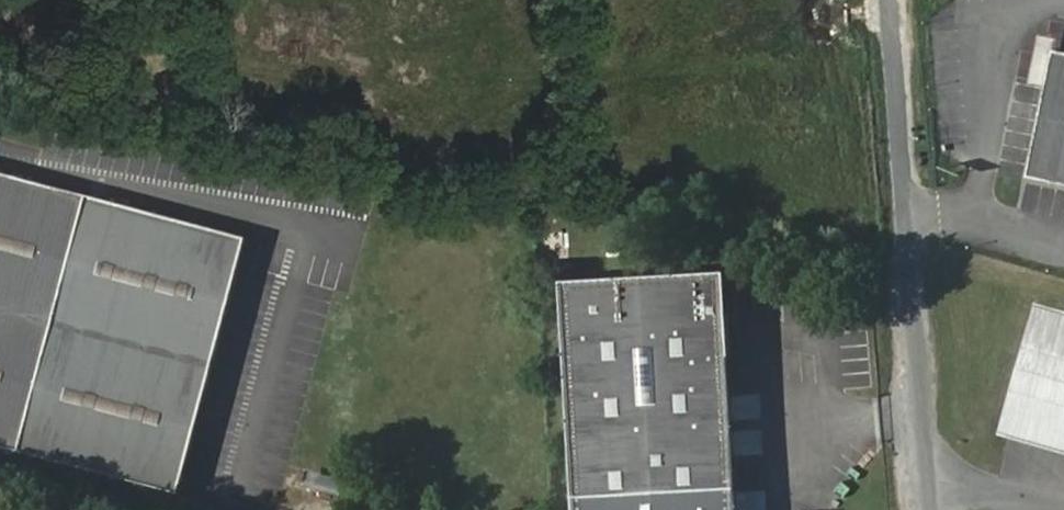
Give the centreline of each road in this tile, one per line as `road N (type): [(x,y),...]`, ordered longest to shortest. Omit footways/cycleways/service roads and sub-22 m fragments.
road 1 (residential): [(932,509),(898,0)]

